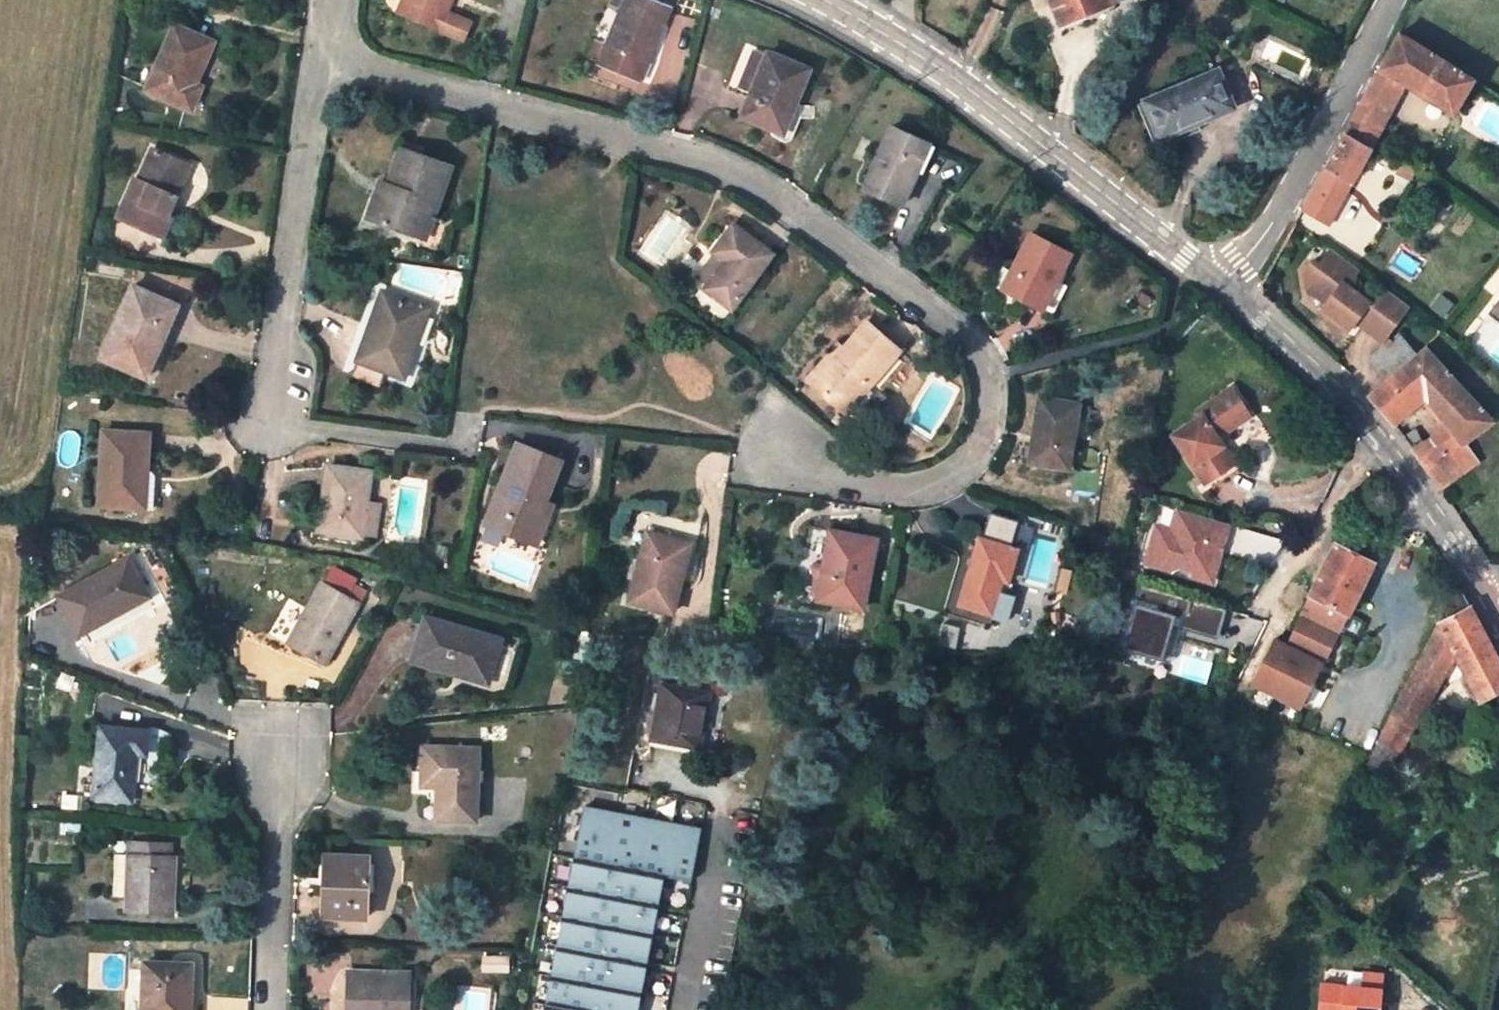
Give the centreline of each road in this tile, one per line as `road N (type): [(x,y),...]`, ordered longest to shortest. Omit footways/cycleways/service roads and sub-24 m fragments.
road 1 (residential): [(776,470),(866,491),(925,490),(974,454),(991,379),(951,326),(745,178),(320,66)]
road 2 (residential): [(835,19),(1010,114),(1223,281)]
road 3 (residential): [(1223,281),(1437,506),(1498,624)]
road 4 (residential): [(320,66),(264,418)]
road 5 (residential): [(1223,281),(1308,166),(1391,0)]
road 6 (residential): [(281,769),(271,1009)]

